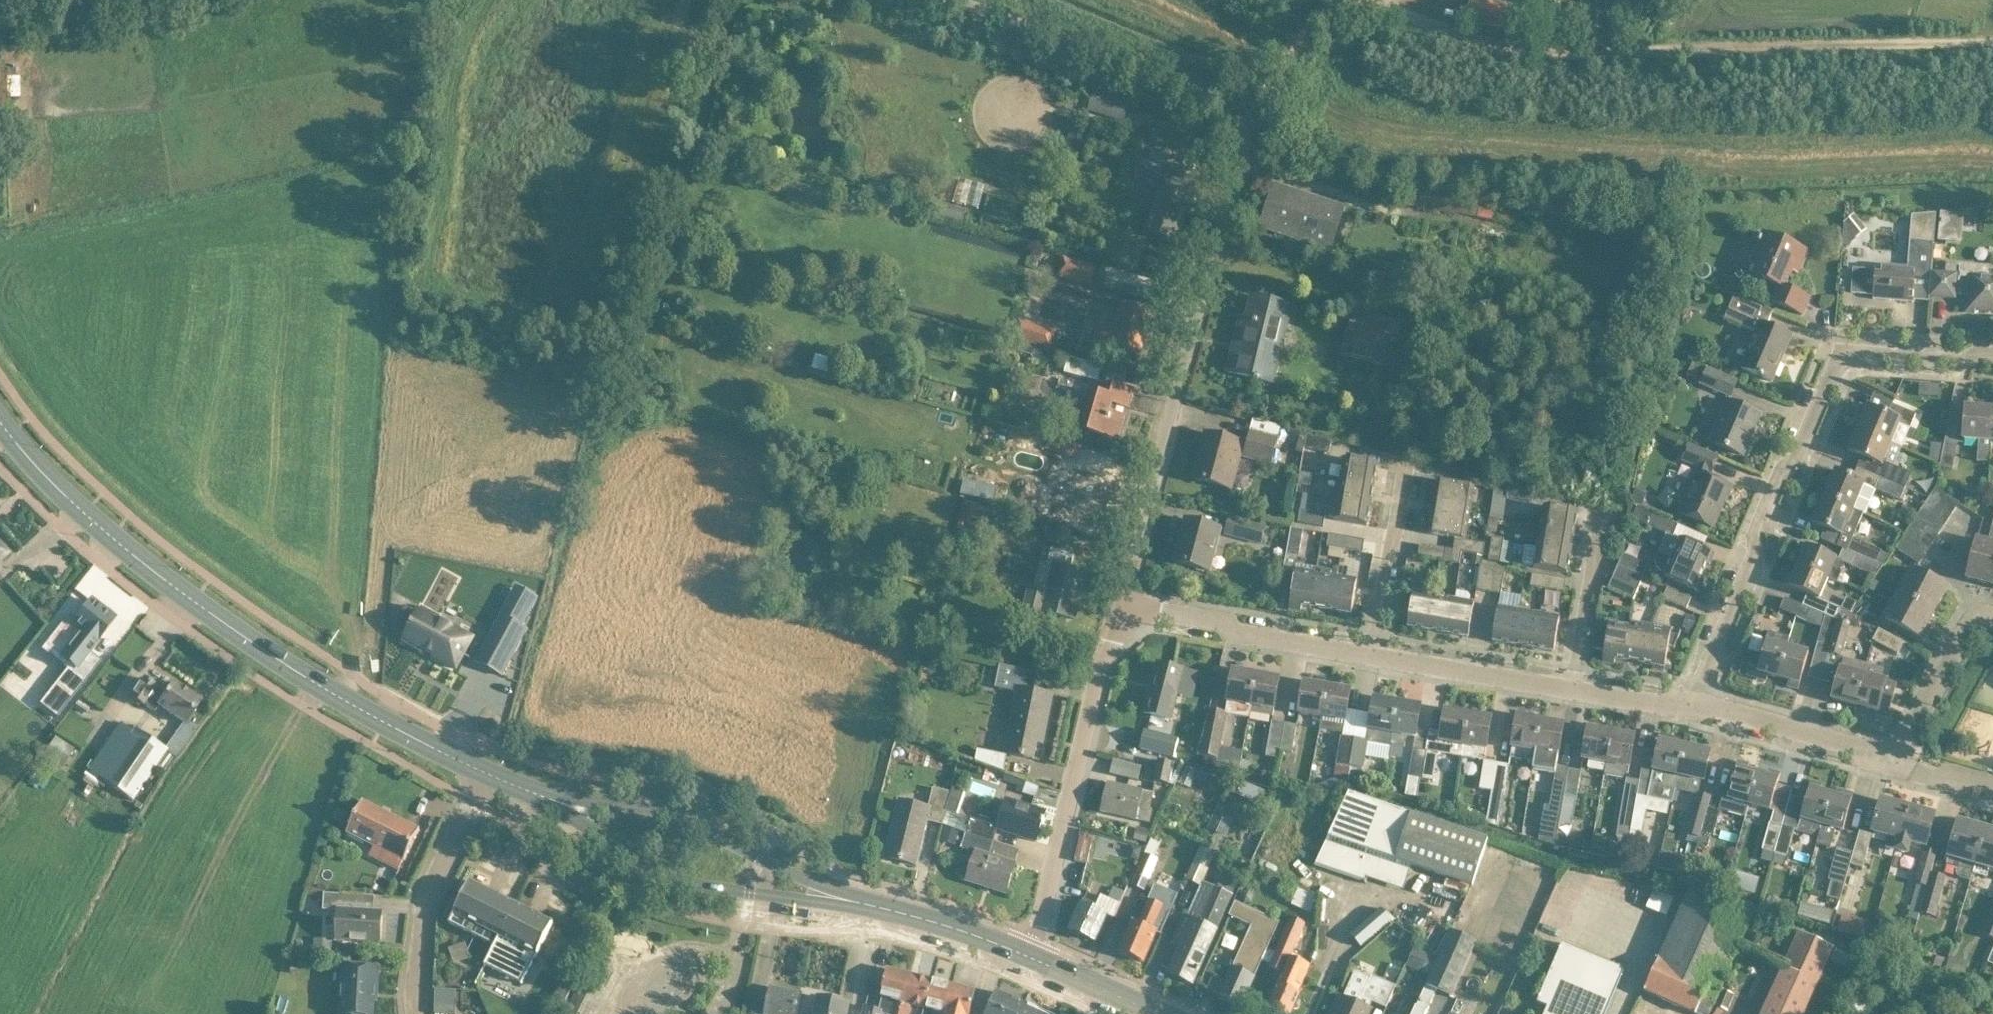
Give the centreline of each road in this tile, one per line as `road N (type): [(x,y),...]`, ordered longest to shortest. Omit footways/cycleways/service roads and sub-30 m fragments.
road 1 (unclassified): [(1381,0),(1528,46),(1992,38)]
road 2 (secondary): [(484,772),(400,731),(218,619),(72,503),(0,423)]
road 3 (residential): [(1689,705),(1754,551),(1753,531),(1836,361),(1859,352),(1963,360),(1992,353)]
road 4 (residential): [(1125,607),(1128,573),(1252,120)]
road 5 (secondary): [(484,772),(684,884),(861,903)]
road 6 (secondary): [(861,903),(663,810),(594,802),(484,772)]
road 7 (residential): [(1035,942),(1101,668),(1125,607)]
road 8 (unclassified): [(1252,120),(959,0)]
road 9 (residential): [(417,1013),(429,890),(484,772)]
road 10 (residential): [(1371,655),(1125,607)]
road 11 (residential): [(1896,763),(1717,706),(1689,705)]
road 12 (residential): [(1569,690),(1371,655)]
road 13 (residential): [(1371,655),(1404,466)]
road 14 (residential): [(1569,690),(1604,511)]
road 15 (residential): [(1992,617),(1967,626),(1896,763)]
road 16 (secondary): [(1029,957),(861,903)]
road 17 (unclassified): [(1344,0),(1283,64),(1252,120)]
road 18 (secondary): [(1159,1013),(1029,957)]
road 19 (residential): [(1689,705),(1569,690)]

